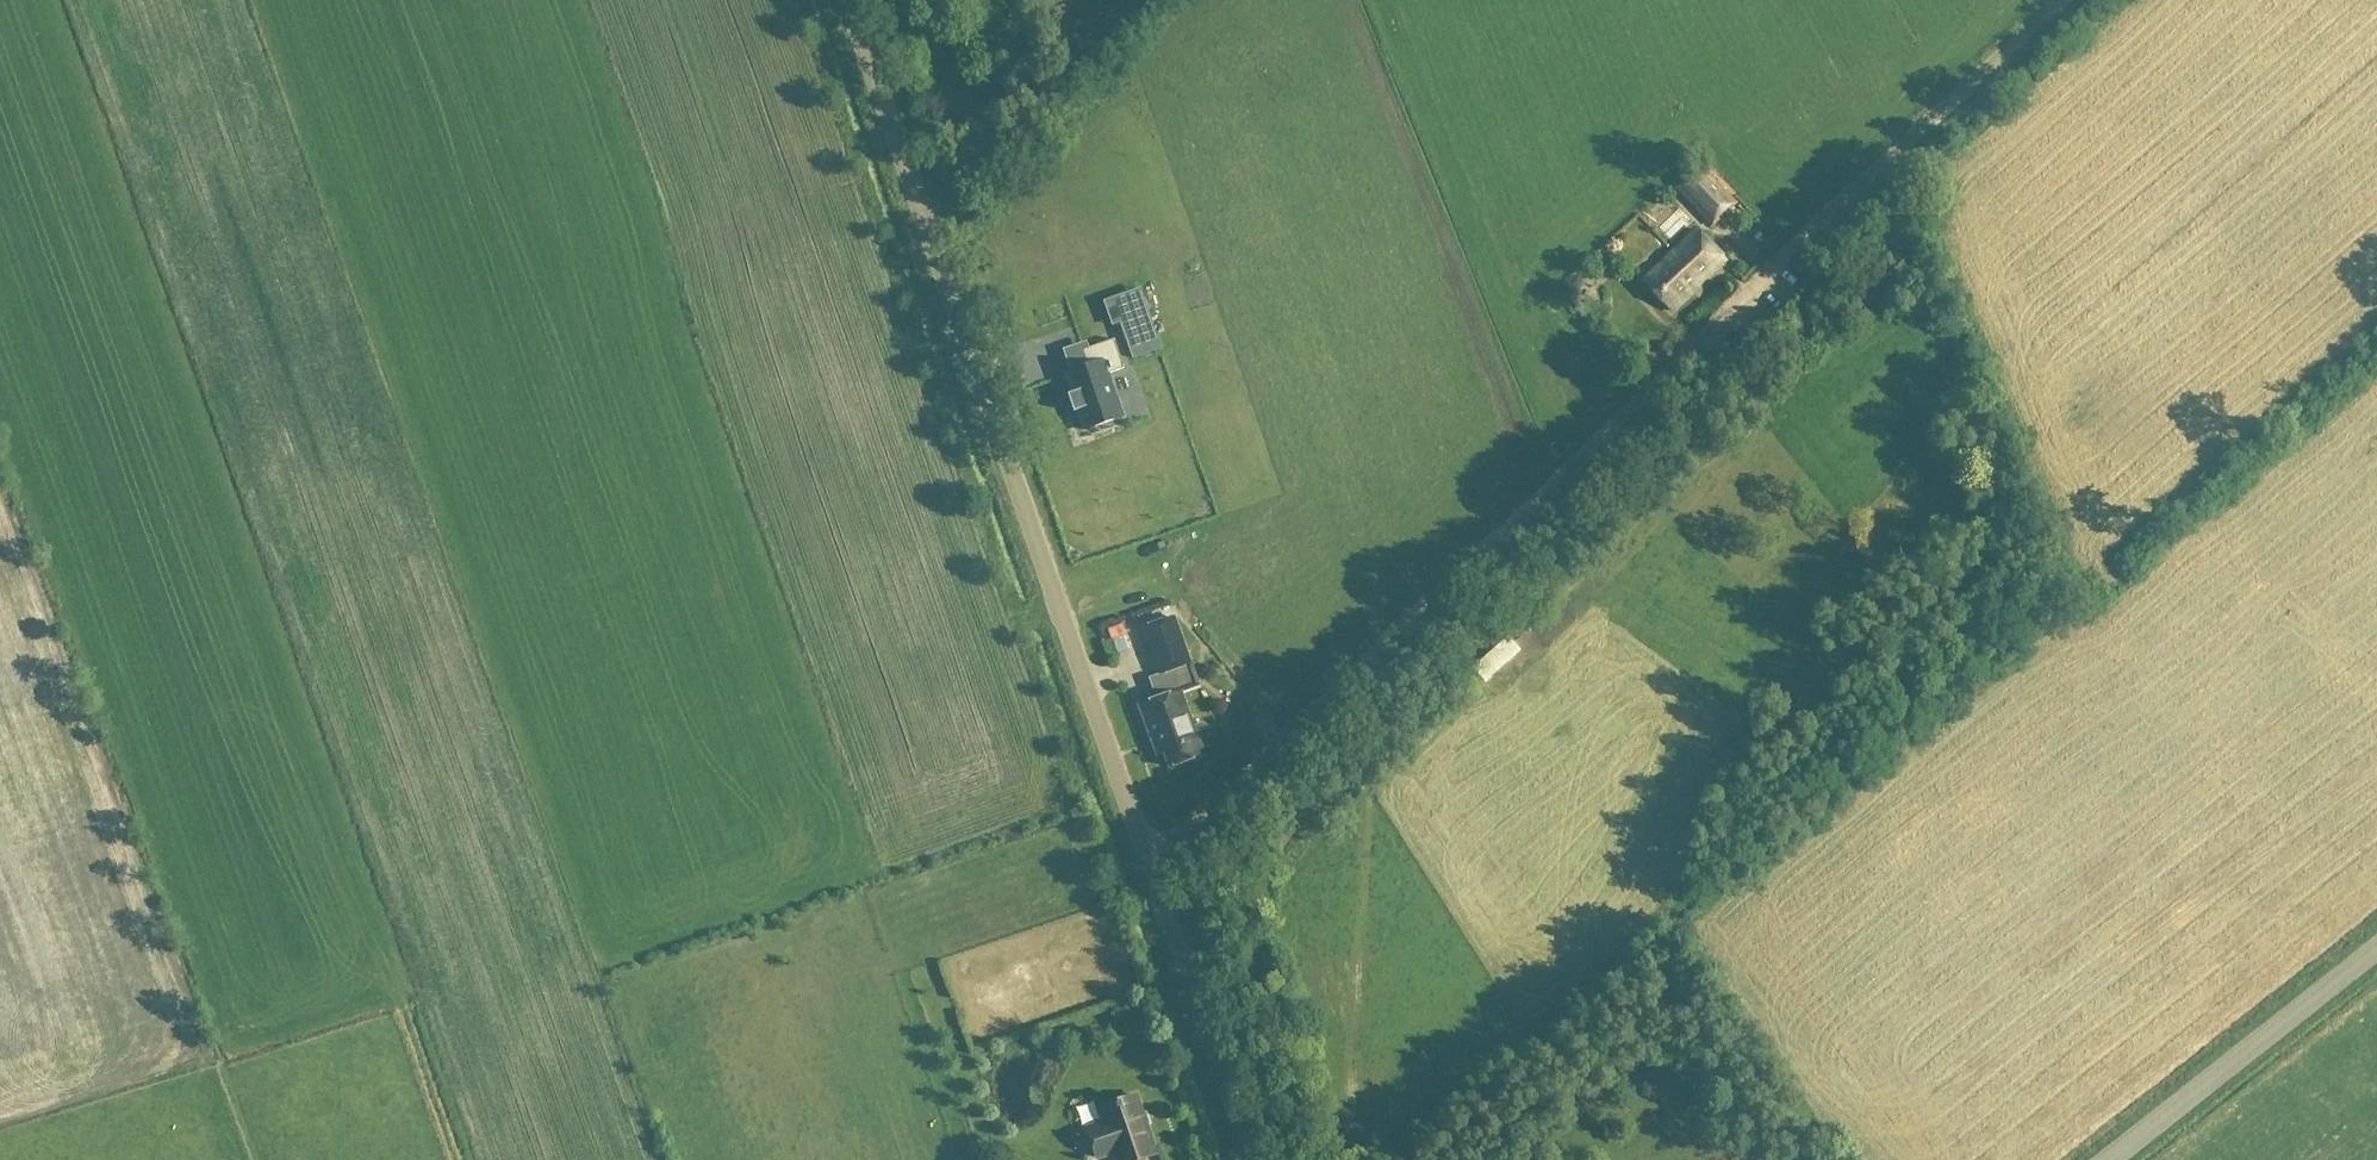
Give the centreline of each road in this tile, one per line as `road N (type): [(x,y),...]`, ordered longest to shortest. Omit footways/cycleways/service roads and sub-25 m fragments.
road 1 (unclassified): [(1251,1159),(847,0)]
road 2 (unclassified): [(2113,1159),(2376,952)]

